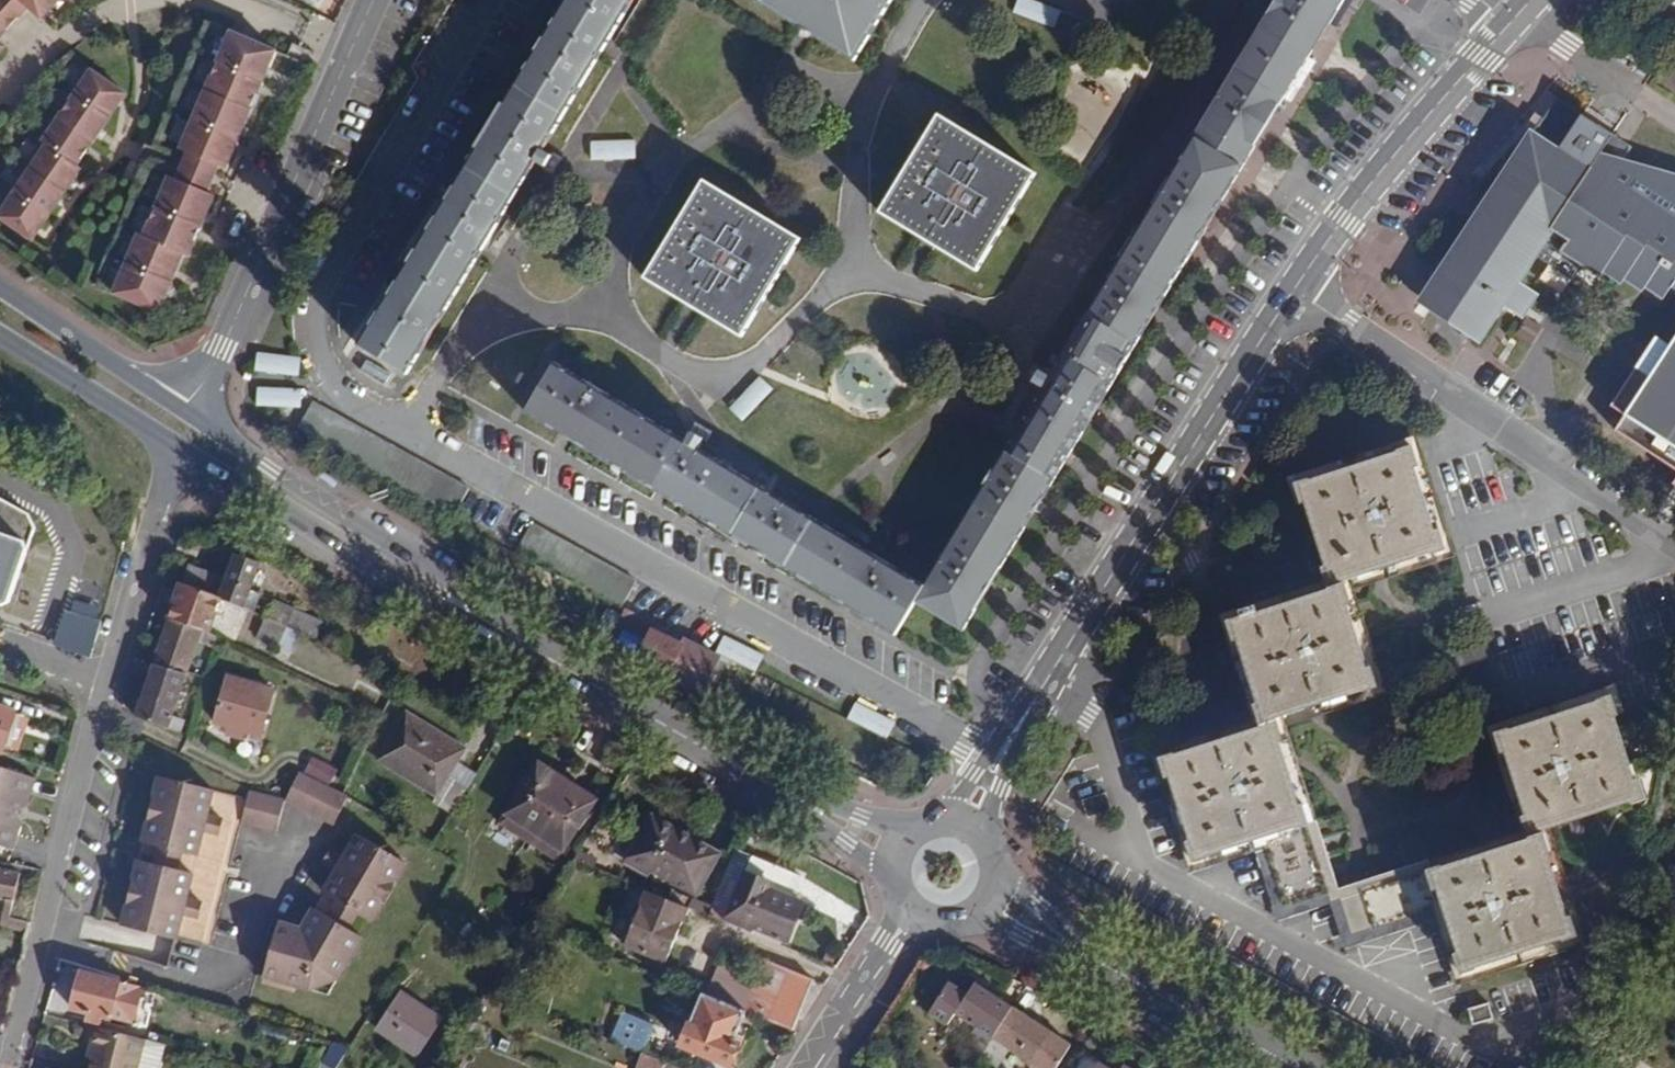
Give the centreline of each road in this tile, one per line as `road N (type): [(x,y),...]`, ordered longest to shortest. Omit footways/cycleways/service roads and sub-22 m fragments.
road 1 (tertiary): [(1025,716),(1292,290),(1398,145),(1532,0)]
road 2 (tertiary): [(183,409),(225,346),(374,0)]
road 3 (residential): [(113,677),(12,1067)]
road 4 (primary): [(504,630),(183,409)]
road 5 (primary): [(180,448),(504,630)]
road 6 (primary): [(504,630),(774,788)]
road 7 (residential): [(180,448),(113,677)]
road 8 (primary): [(1093,958),(1291,1067)]
road 9 (primary): [(183,409),(0,287)]
road 10 (primary): [(0,334),(180,448)]
road 11 (tertiary): [(917,910),(811,1067)]
road 12 (primary): [(774,788),(894,870)]
road 13 (primary): [(906,836),(774,788)]
road 14 (primary): [(1093,958),(994,871)]
road 15 (primary): [(976,907),(1022,935),(1093,958)]
road 16 (tertiary): [(1025,716),(985,754),(955,820)]
road 17 (tertiary): [(979,833),(1015,760),(1025,716)]

